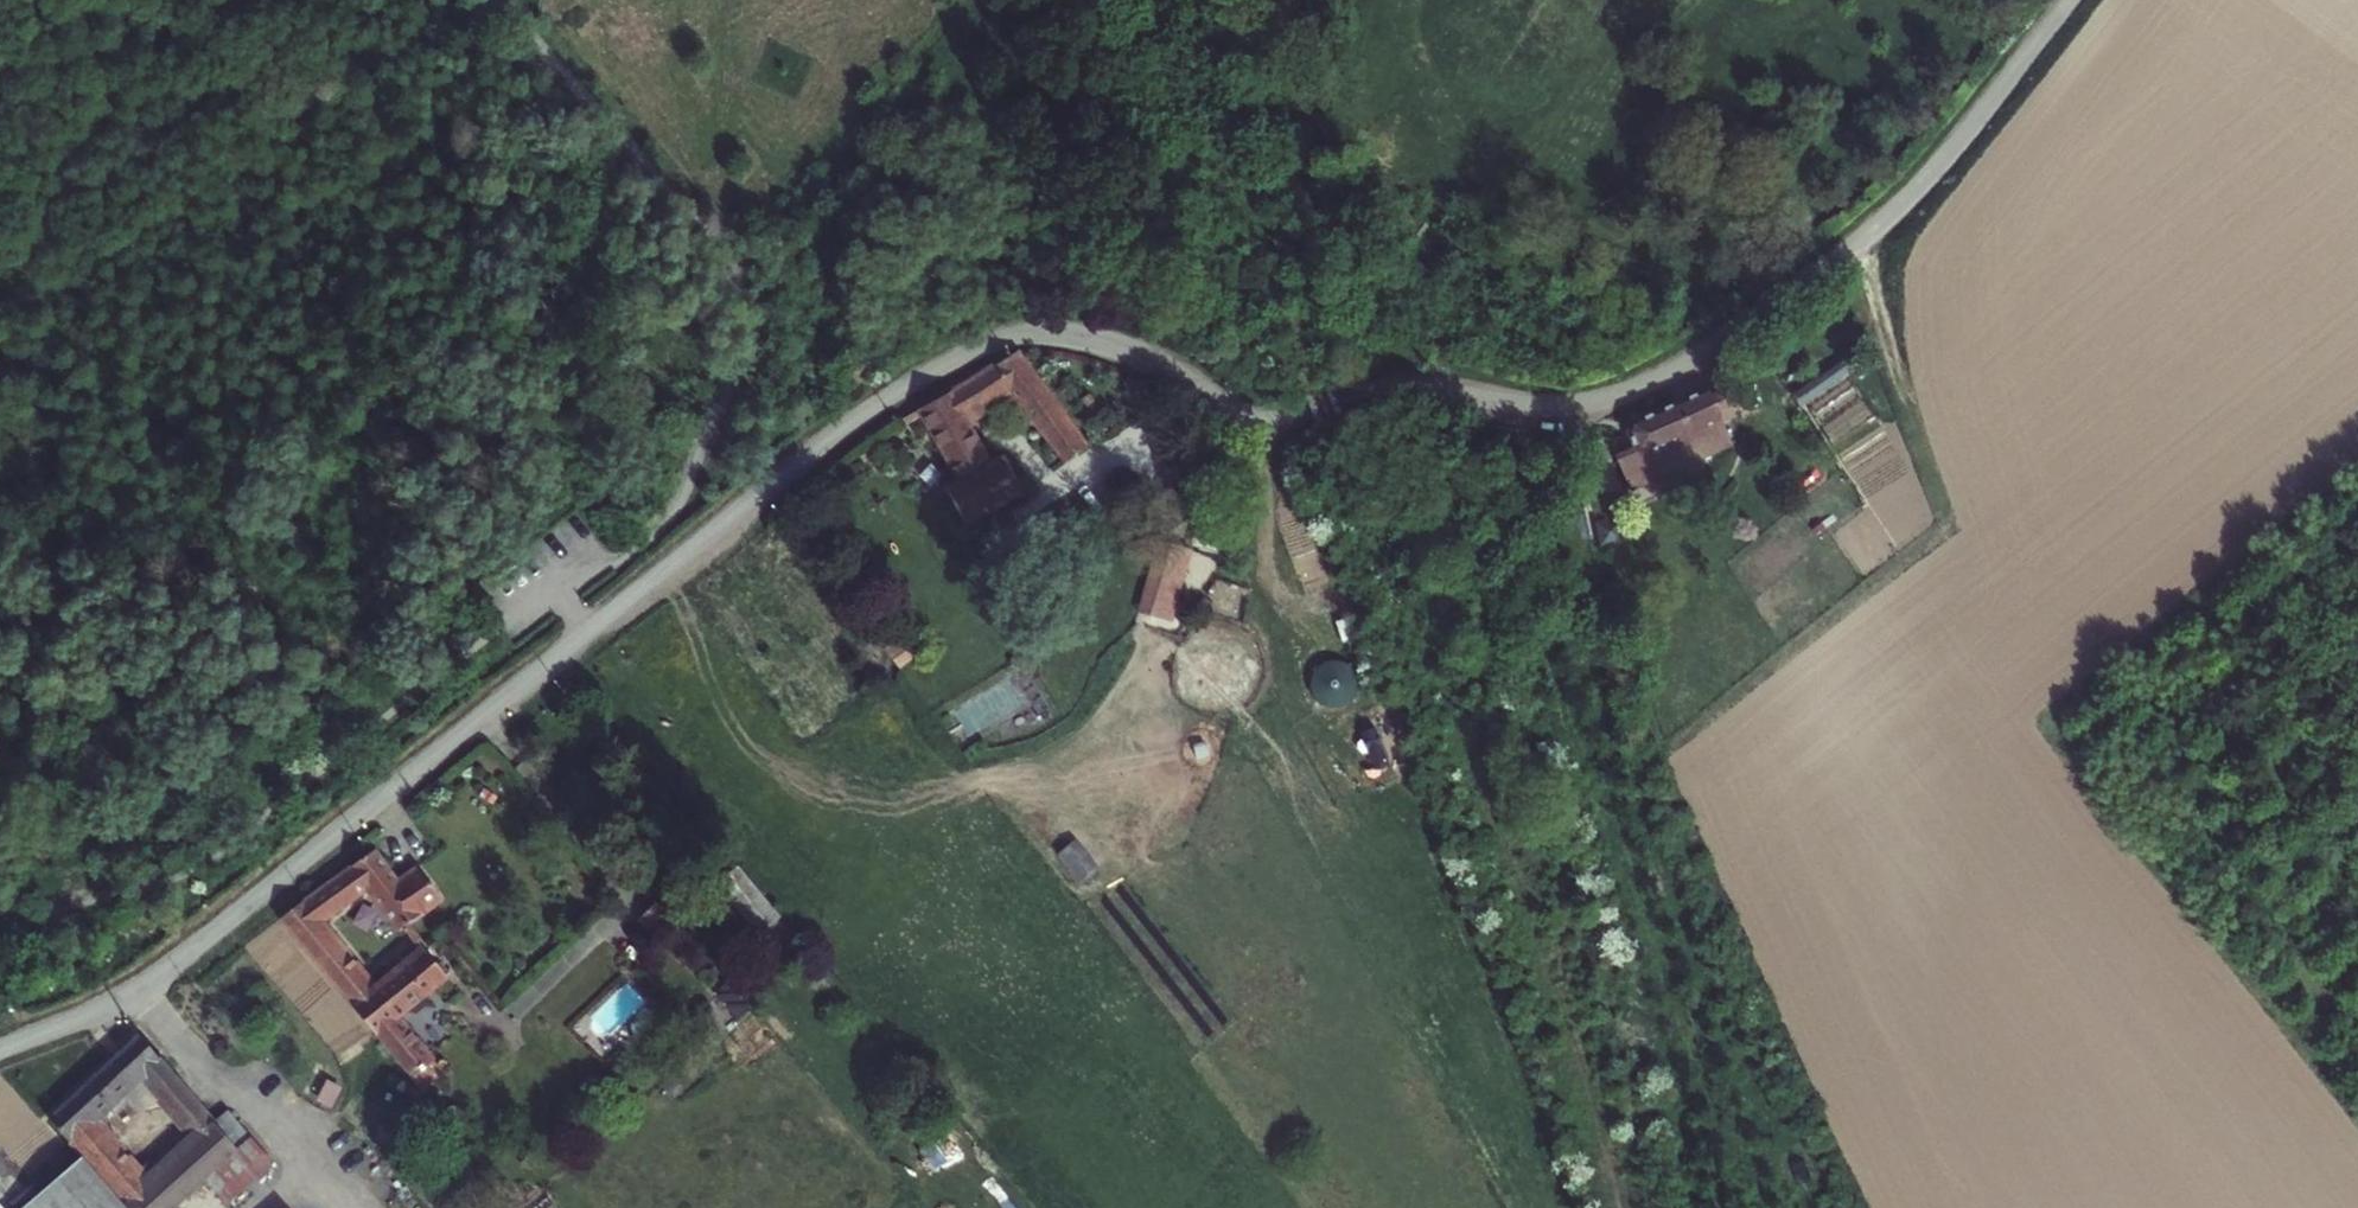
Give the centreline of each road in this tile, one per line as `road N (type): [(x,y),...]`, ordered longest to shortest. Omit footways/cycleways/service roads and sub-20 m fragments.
road 1 (residential): [(0,1049),(121,996),(178,960),(823,441),(950,360),(1016,337),(1086,340),(1261,417),(1417,385),(1555,404),(1607,397),(1706,353),(1870,235),(1958,144),(2068,0)]

